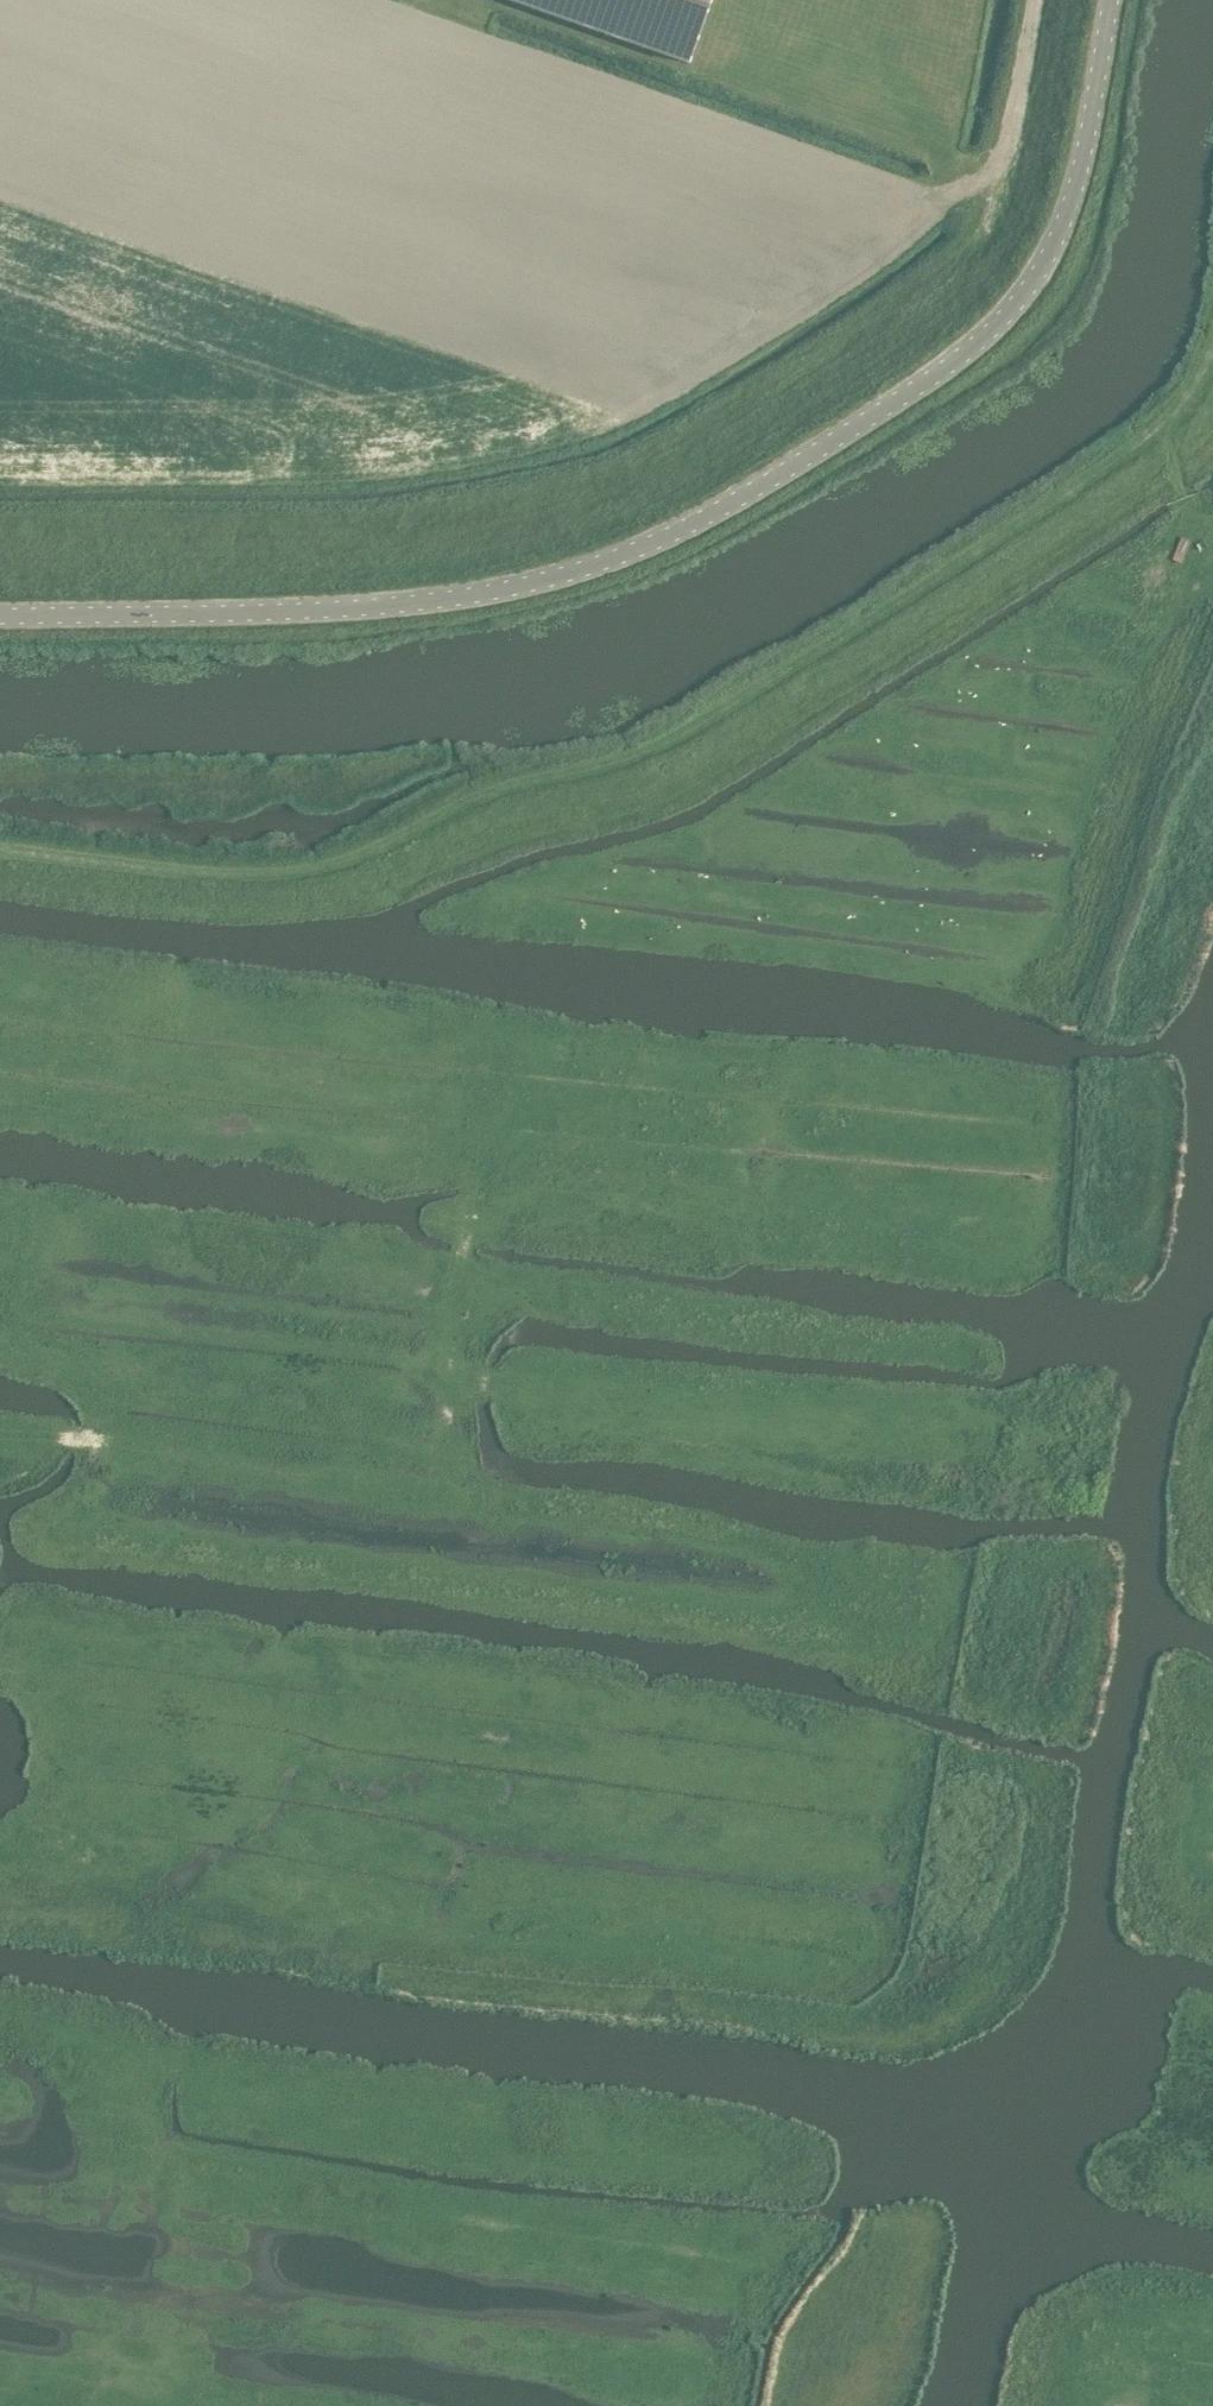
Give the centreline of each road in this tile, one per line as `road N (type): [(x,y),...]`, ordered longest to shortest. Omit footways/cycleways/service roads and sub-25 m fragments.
road 1 (tertiary): [(1108,0),(1069,197),(1050,250),(1010,311),(887,402),(694,520),(615,555),(435,599),(0,616)]

